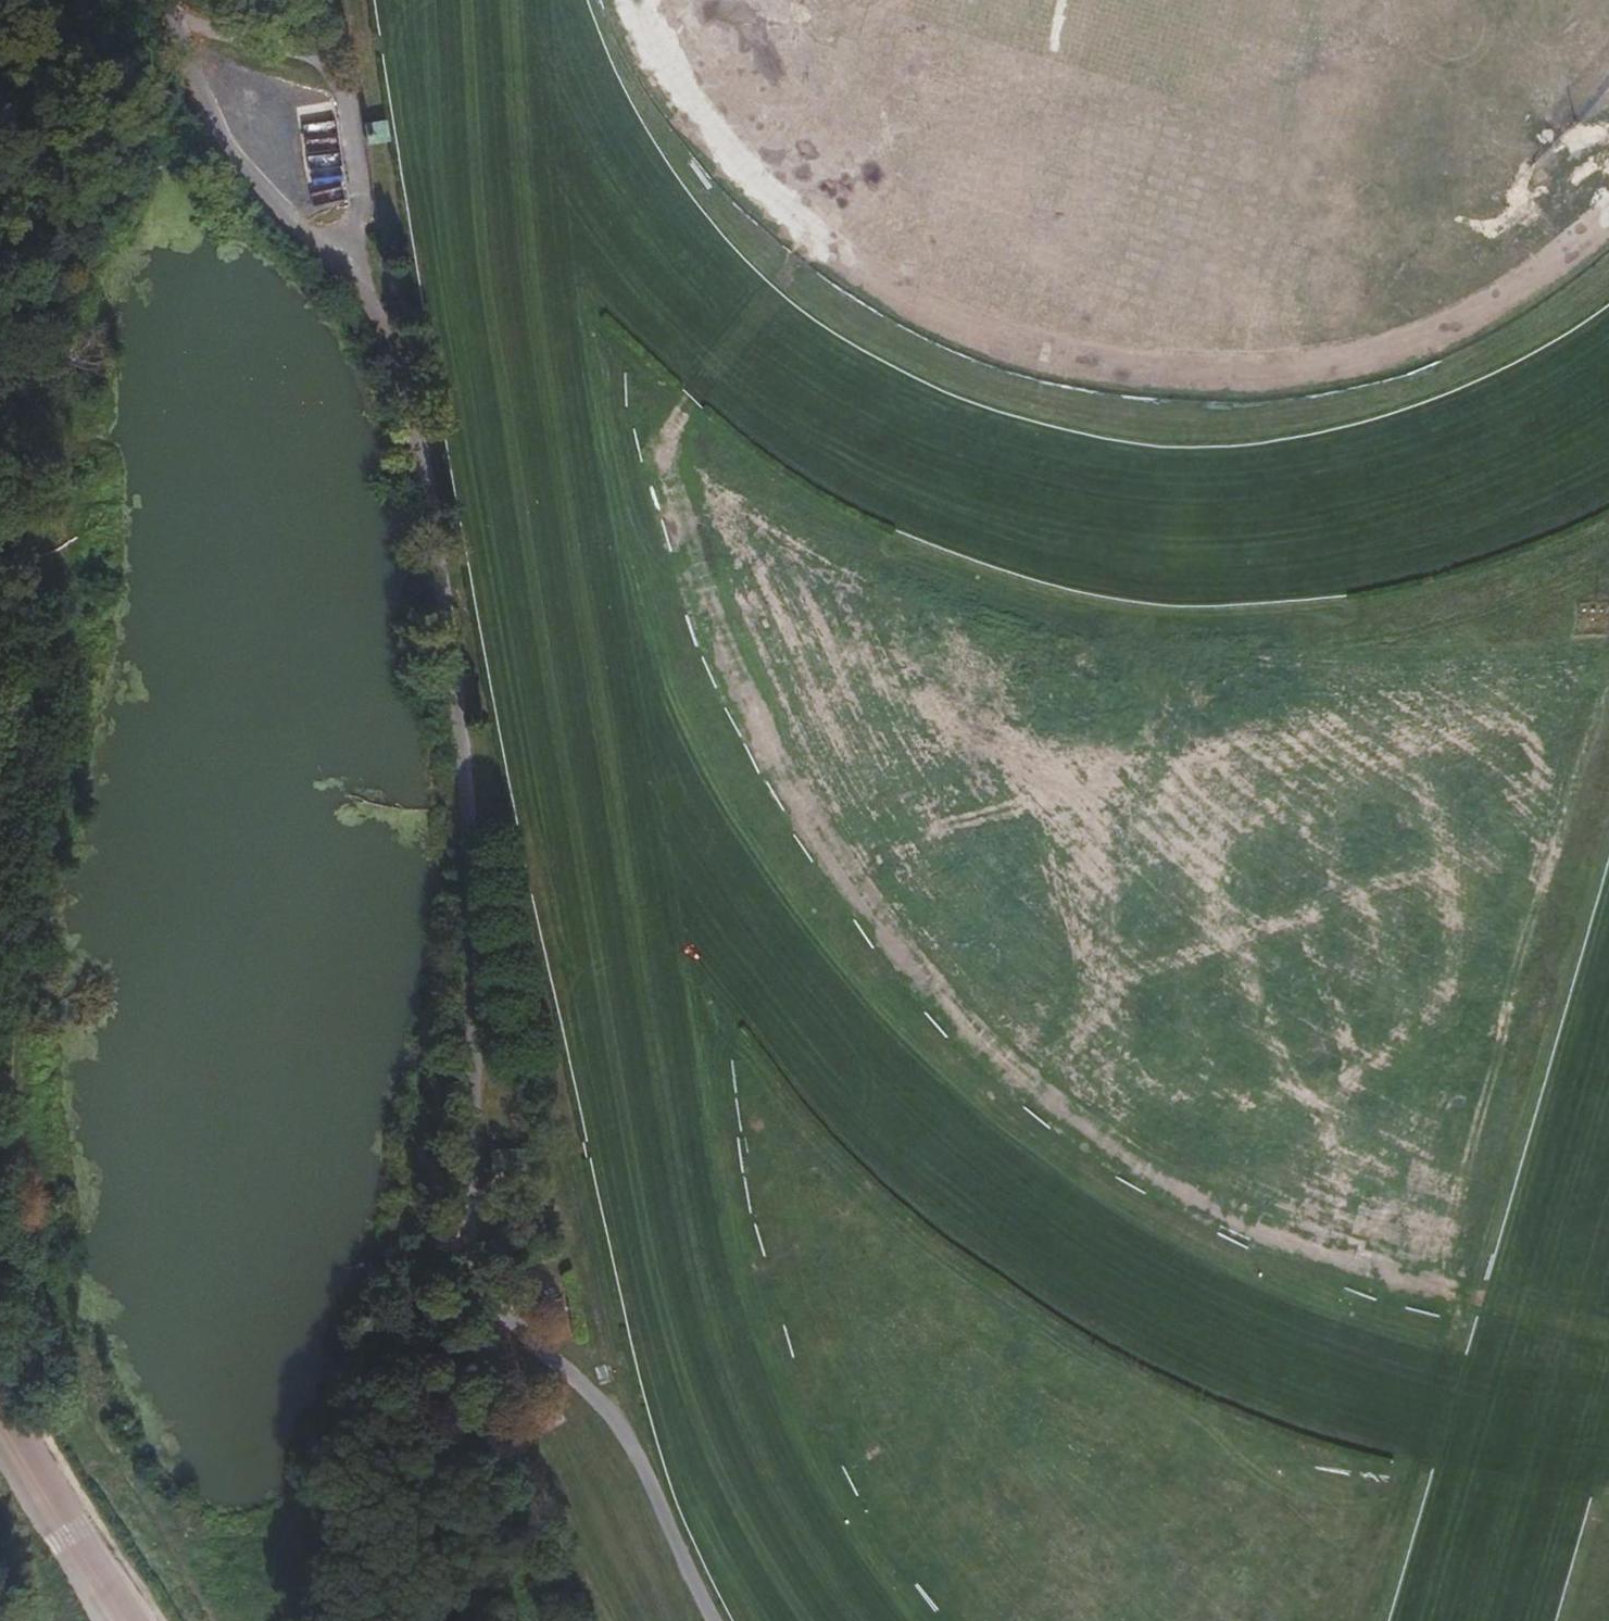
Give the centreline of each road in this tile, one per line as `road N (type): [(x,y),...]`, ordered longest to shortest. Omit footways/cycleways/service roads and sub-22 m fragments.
road 1 (track): [(167,18),(272,43),(332,71),(353,109),(360,188),(349,287)]
road 2 (track): [(602,1620),(520,1440),(491,1310)]

